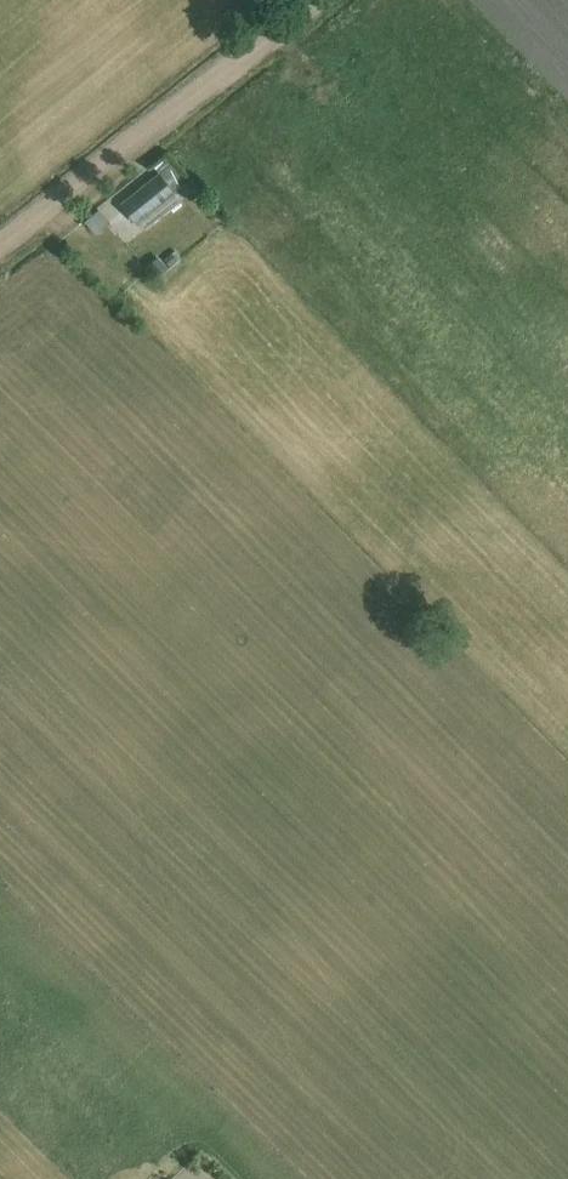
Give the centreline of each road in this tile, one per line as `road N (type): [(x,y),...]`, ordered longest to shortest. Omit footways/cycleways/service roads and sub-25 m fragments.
road 1 (track): [(310,0),(0,245)]

